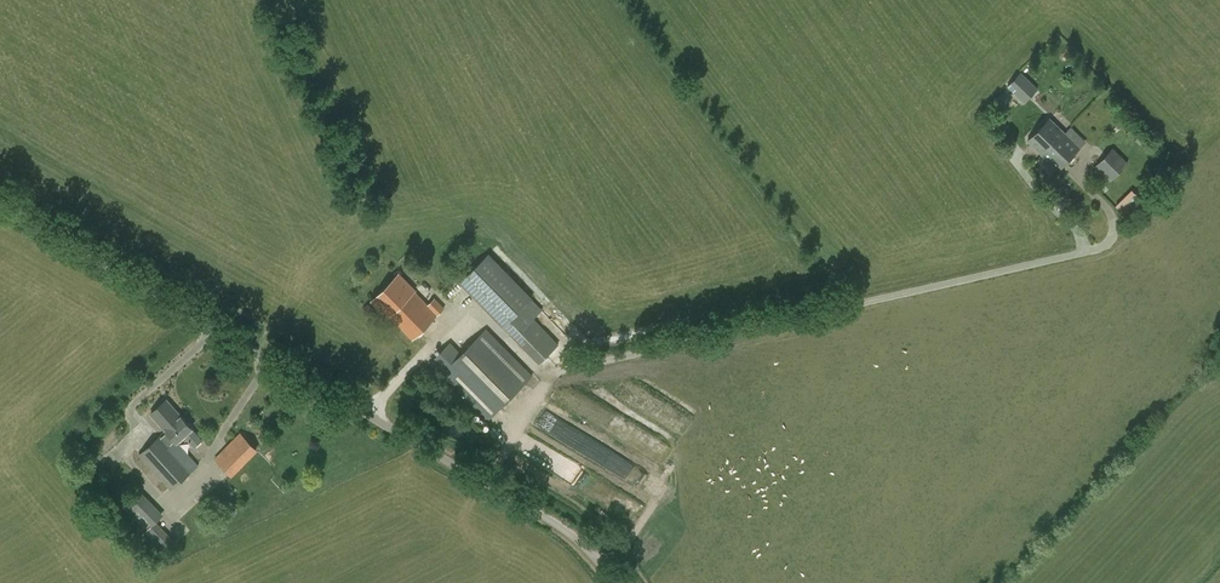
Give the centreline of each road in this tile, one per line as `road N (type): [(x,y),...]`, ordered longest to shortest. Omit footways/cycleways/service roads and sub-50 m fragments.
road 1 (unclassified): [(615,582),(571,530),(532,505),(0,191)]

